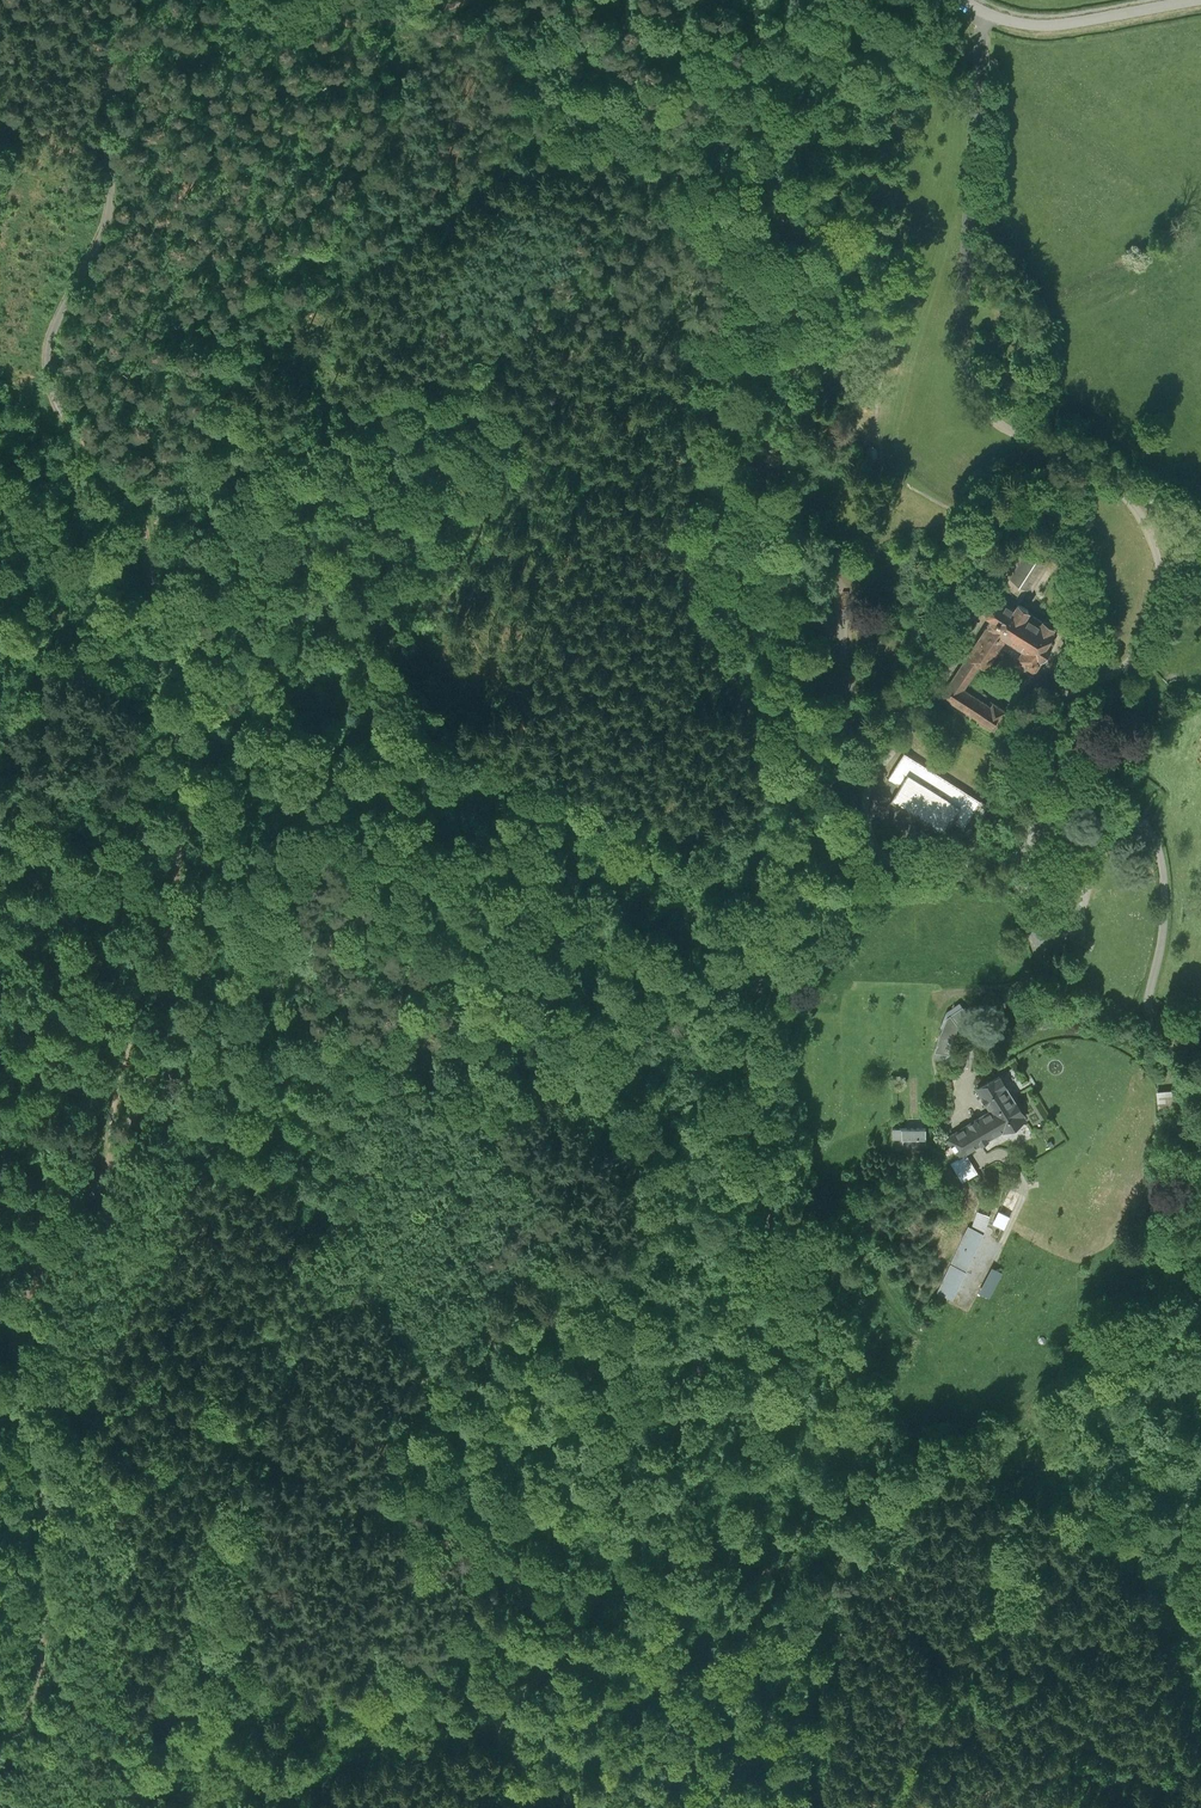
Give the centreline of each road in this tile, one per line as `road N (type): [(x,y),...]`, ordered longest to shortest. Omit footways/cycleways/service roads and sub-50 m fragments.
road 1 (track): [(416,1807),(418,1781),(494,1730),(551,1665),(606,1574),(642,1503),(739,1249),(753,1154),(759,1003),(802,892),(805,845),(698,612),(686,554),(699,485),(719,441),(793,315),(784,195),(826,106),(857,0)]
road 2 (track): [(112,1160),(159,1059),(173,969),(173,801),(157,586),(139,517),(60,418),(49,345),(96,249),(109,200),(118,37),(133,0)]
road 3 (track): [(1060,711),(1032,861),(1032,931),(1041,941),(1068,936),(1103,835),(1129,820),(1139,824),(1157,847),(1163,874),(1150,1027),(1175,1043),(1200,1026)]
road 4 (track): [(0,1762),(32,1705),(50,1591),(44,1483),(18,1392),(14,1327),(32,1279),(112,1160)]
road 5 (track): [(0,843),(43,887),(95,958),(117,1004),(112,1160)]
road 6 (track): [(699,485),(550,566),(459,589)]
road 7 (unclassified): [(1200,1),(1025,25),(982,15),(962,0)]
road 8 (track): [(245,0),(312,22),(365,23),(474,0)]
road 9 (track): [(1200,1779),(1152,1780),(1087,1755),(1058,1759),(989,1807)]
road 10 (track): [(614,0),(661,59),(675,58),(688,30),(673,0)]
road 11 (track): [(0,457),(67,482),(100,507),(139,517)]

